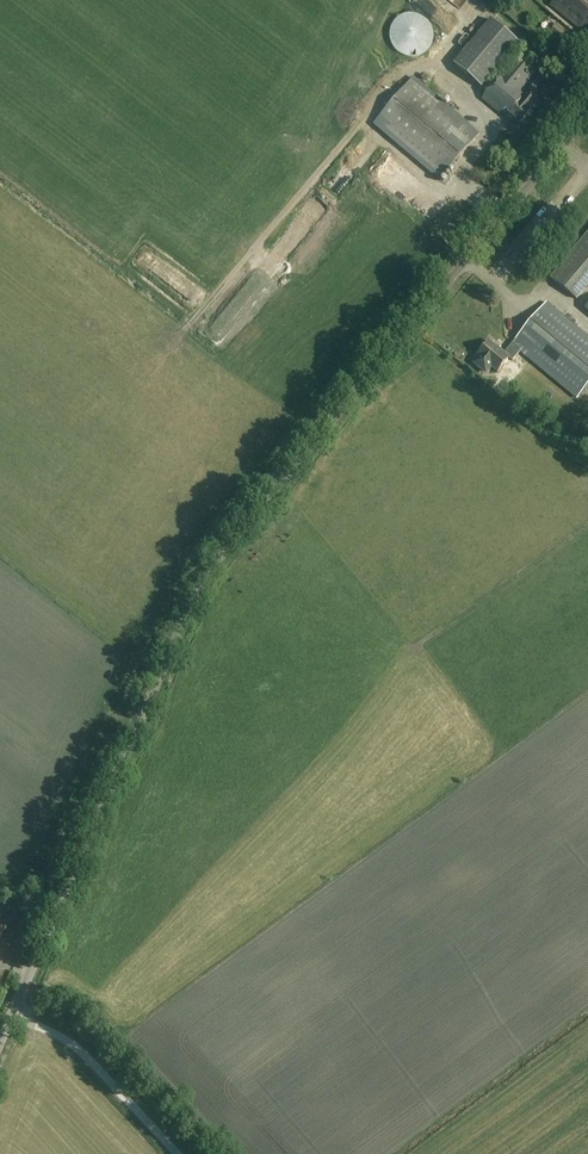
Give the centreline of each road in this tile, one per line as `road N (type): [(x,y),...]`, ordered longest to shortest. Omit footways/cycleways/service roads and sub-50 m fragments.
road 1 (tertiary): [(12,1013),(202,583),(587,113)]
road 2 (unclassified): [(177,1153),(74,1048),(12,1013)]

